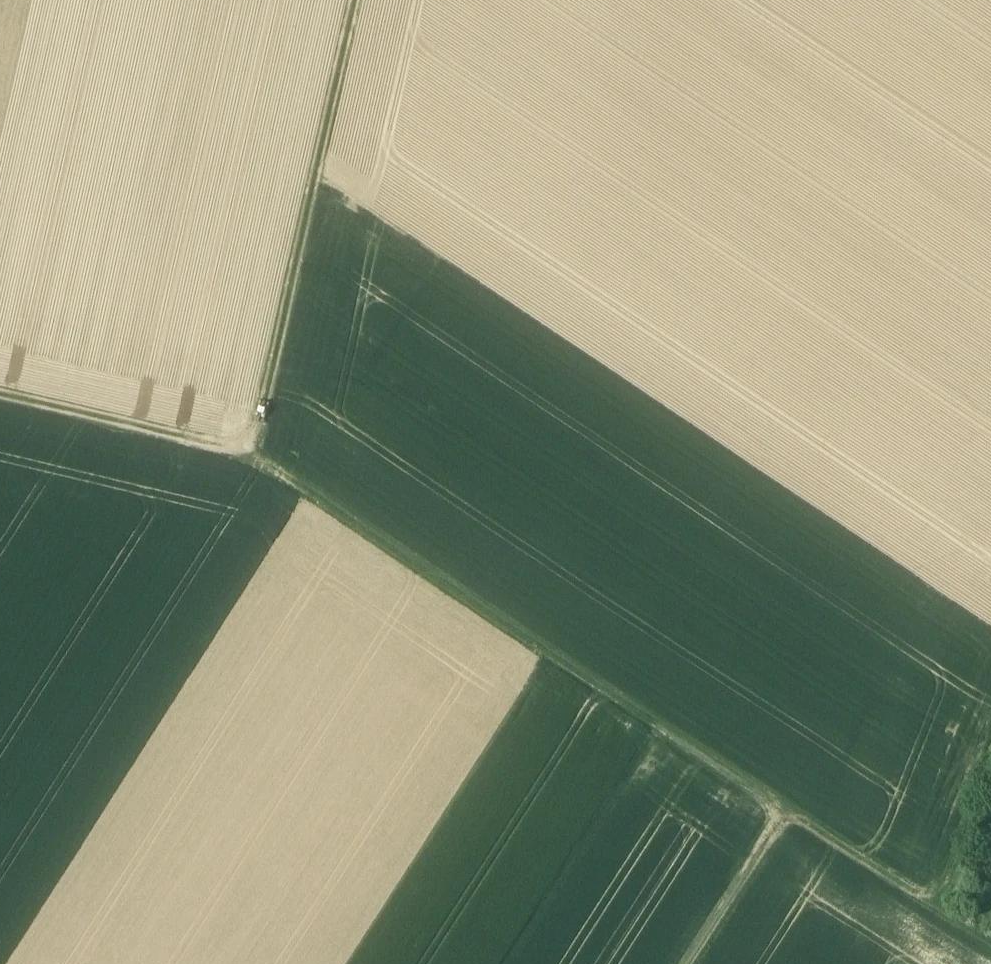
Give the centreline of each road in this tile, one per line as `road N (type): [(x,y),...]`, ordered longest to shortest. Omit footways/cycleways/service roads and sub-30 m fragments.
road 1 (track): [(0,400),(269,463),(990,938)]
road 2 (track): [(269,463),(370,0)]
road 3 (track): [(686,963),(787,806)]
road 4 (track): [(946,911),(990,799)]

